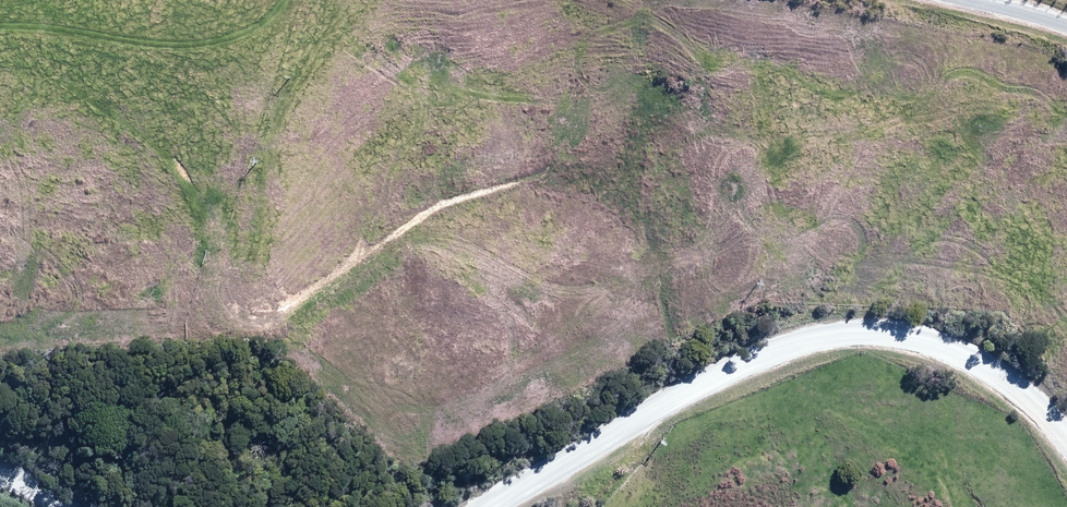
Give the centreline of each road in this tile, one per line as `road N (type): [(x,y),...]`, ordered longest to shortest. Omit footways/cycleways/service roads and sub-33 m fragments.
road 1 (tertiary): [(490,506),(740,363),(835,333),(926,341),(974,360),(1021,389),(1066,435)]

